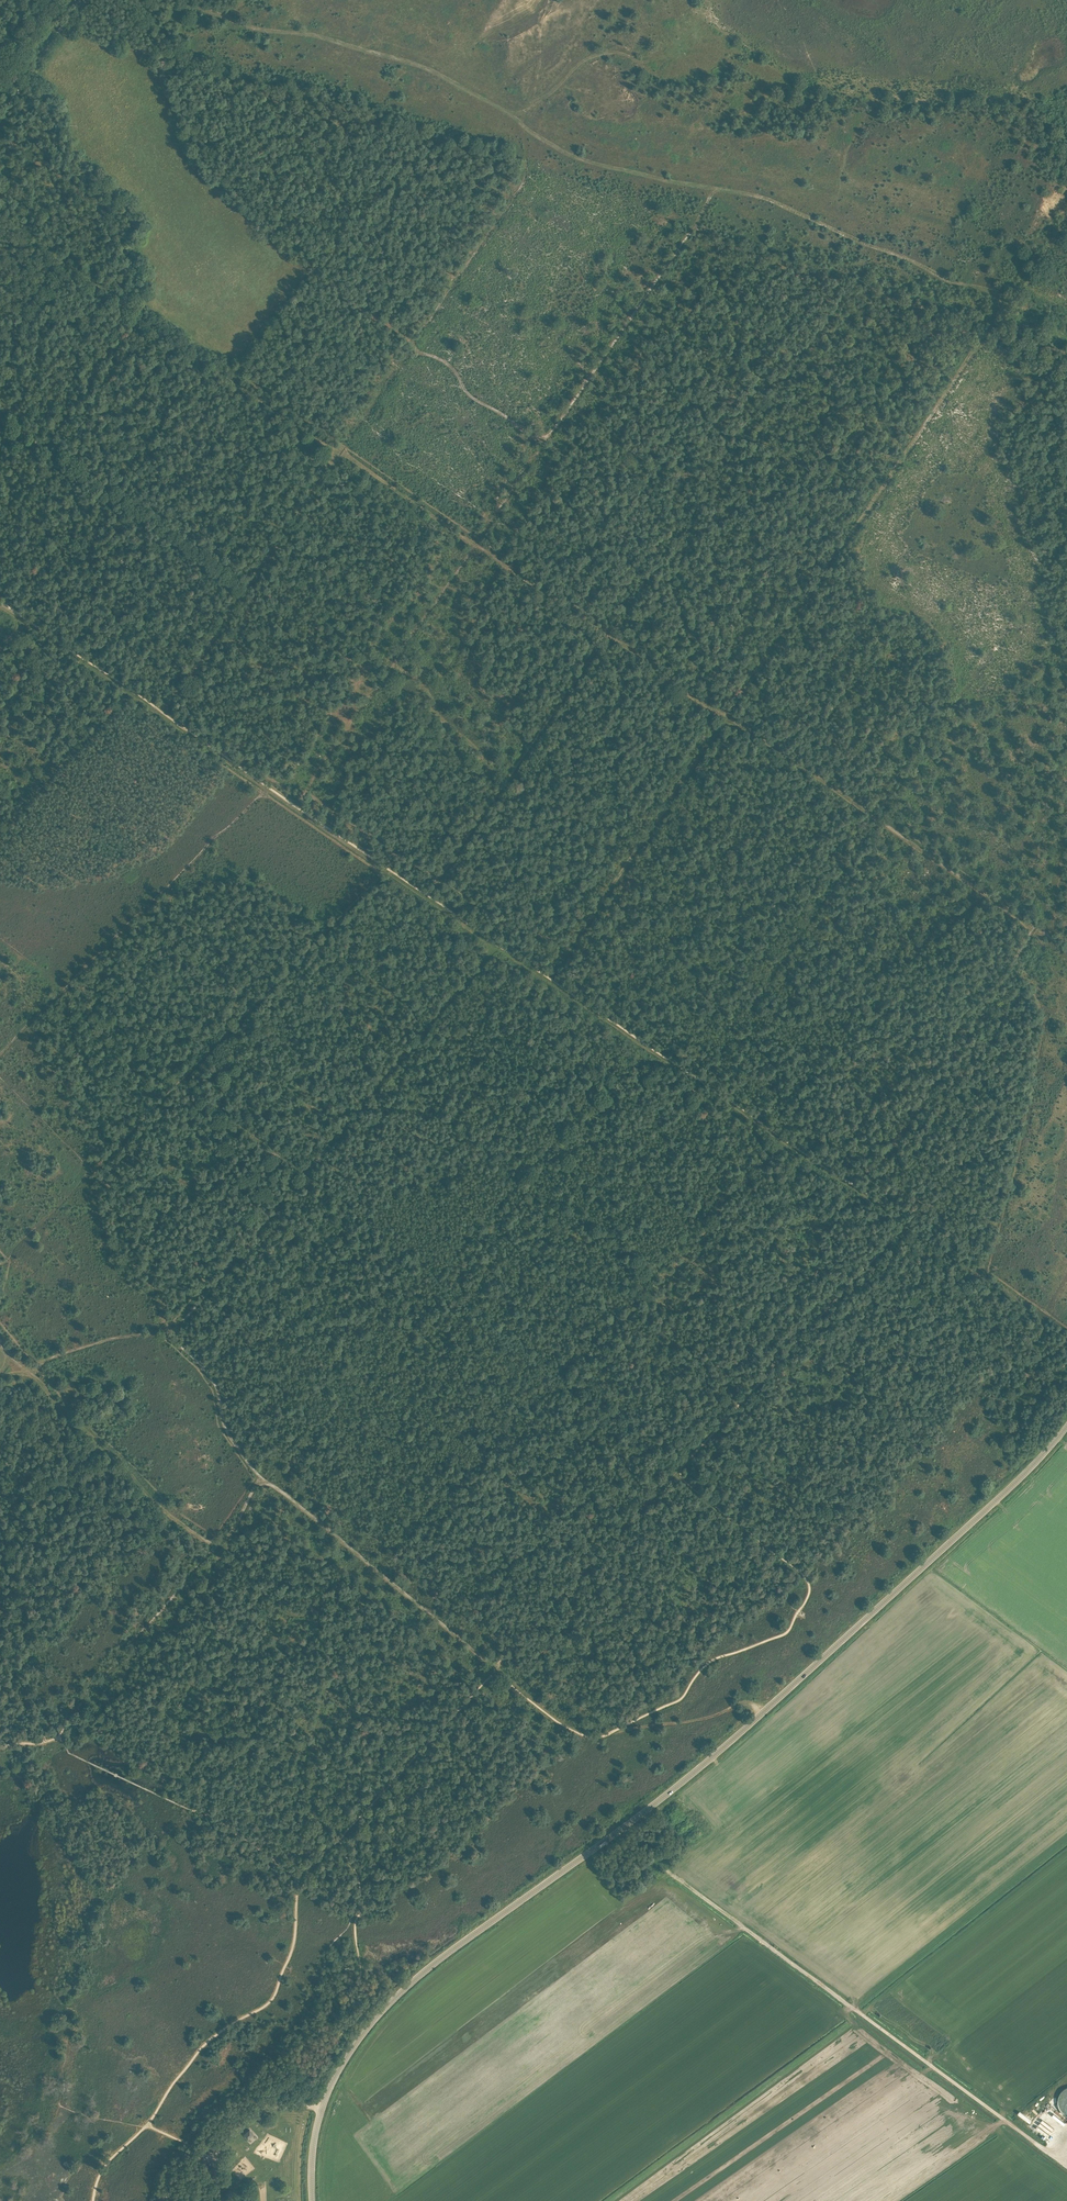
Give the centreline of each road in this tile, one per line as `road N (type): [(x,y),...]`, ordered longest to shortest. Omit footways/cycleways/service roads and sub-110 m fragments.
road 1 (track): [(681,1467),(902,1222),(158,717)]
road 2 (tertiary): [(311,2200),(321,2108),(337,2070),(382,2010),(422,1970),(699,1766),(1015,1482),(1066,1424)]
road 3 (track): [(992,328),(727,718)]
road 4 (track): [(727,718),(342,449)]
road 5 (track): [(0,937),(306,1172)]
road 6 (track): [(306,1172),(174,1336),(203,1368),(235,1443),(261,1477)]
road 7 (track): [(727,718),(1036,929)]
road 8 (track): [(522,120),(424,67),(318,34),(259,29),(186,0)]
road 9 (track): [(861,1192),(1036,929)]
road 10 (track): [(71,1718),(232,1529),(261,1477)]
road 11 (track): [(224,1538),(165,1515),(0,1340)]
road 12 (track): [(261,1477),(493,1669)]
road 13 (track): [(494,945),(306,1172)]
road 14 (track): [(569,952),(727,718)]
road 15 (track): [(681,1467),(493,1669)]
road 16 (unclassified): [(1066,2167),(857,2007)]
road 17 (track): [(493,1669),(338,1837)]
road 18 (track): [(158,717),(0,606)]
road 19 (track): [(342,449),(240,597)]
road 20 (track): [(233,377),(120,298)]
road 21 (track): [(224,2200),(222,2160),(240,2130),(258,2115),(295,2106)]
road 22 (track): [(240,597),(166,707)]
road 23 (track): [(342,449),(233,377)]
road 24 (track): [(70,264),(0,369)]

